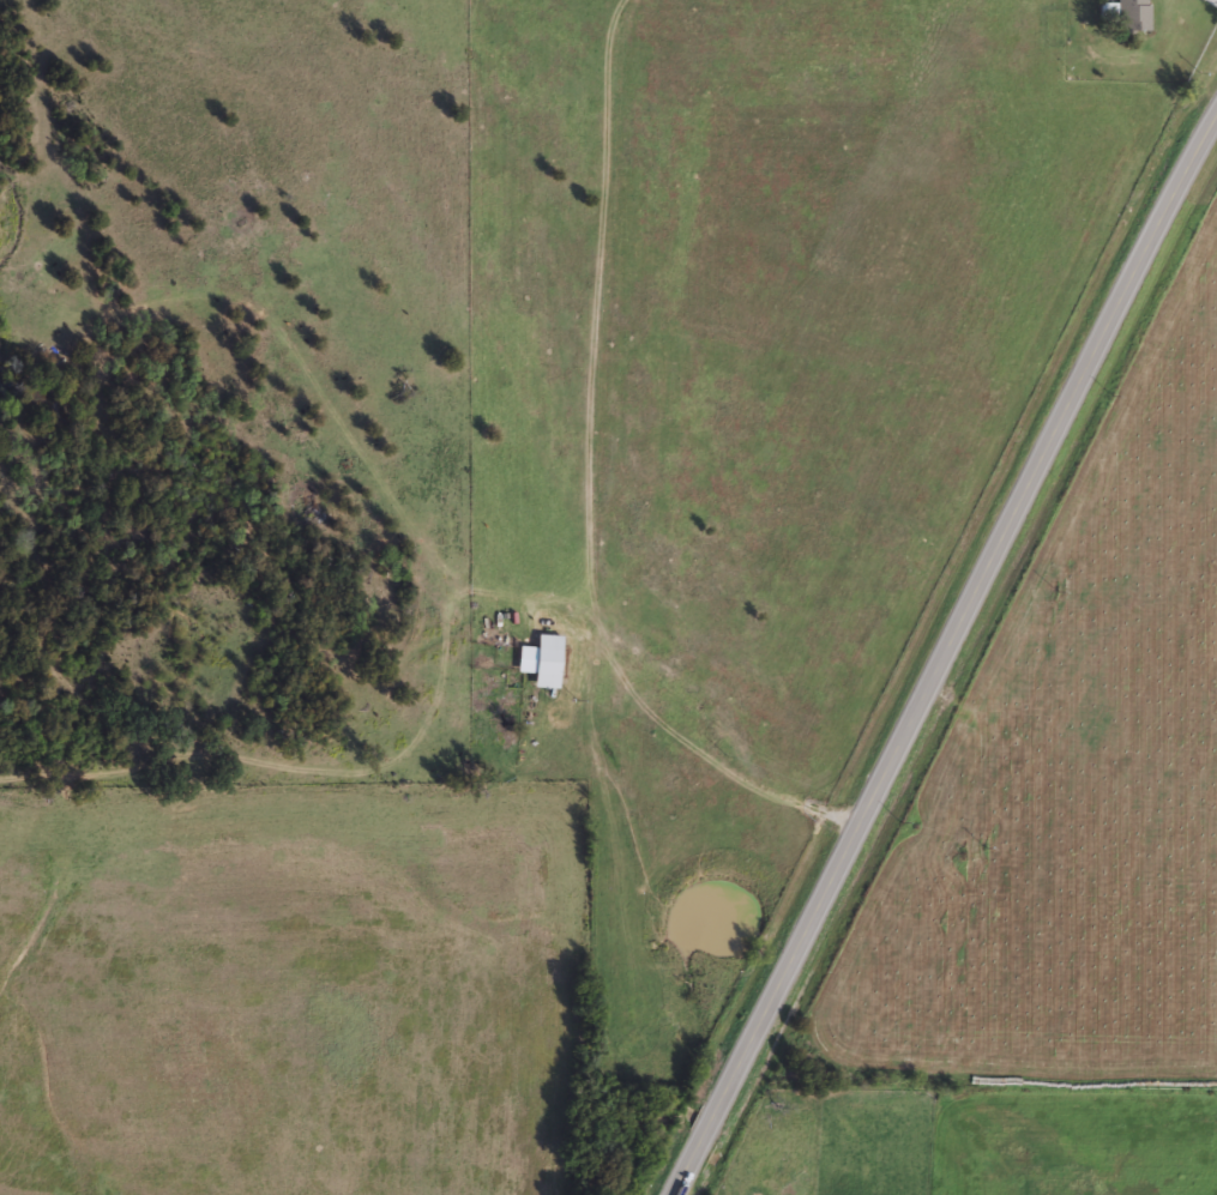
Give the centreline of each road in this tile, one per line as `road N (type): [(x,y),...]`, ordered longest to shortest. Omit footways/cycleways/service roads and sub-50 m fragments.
road 1 (secondary): [(1216,116),(674,1194)]

